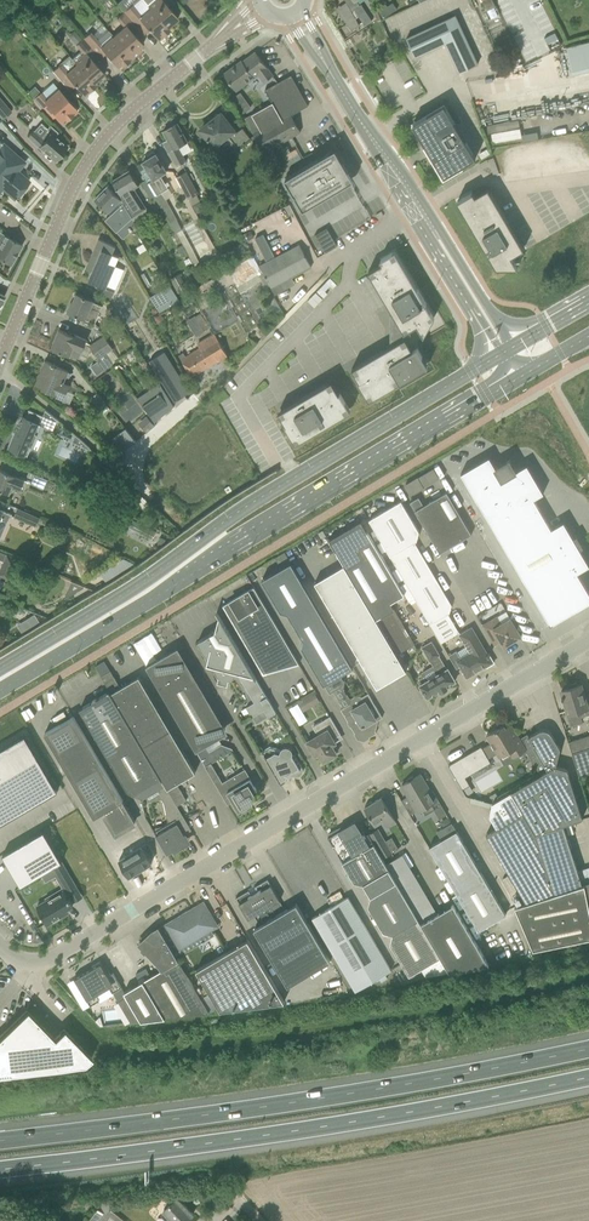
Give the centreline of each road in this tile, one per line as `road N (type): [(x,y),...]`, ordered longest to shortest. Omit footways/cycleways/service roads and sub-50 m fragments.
road 1 (unclassified): [(11,955),(34,962),(53,957),(588,640)]
road 2 (secondary): [(0,689),(520,378)]
road 3 (motorway): [(0,1171),(315,1132),(588,1080)]
road 4 (motorway): [(588,1051),(313,1103),(0,1142)]
road 5 (secondary): [(496,358),(0,665)]
road 6 (residential): [(0,360),(95,149),(220,40)]
road 7 (unclassified): [(239,398),(342,290),(356,252),(418,216)]
road 8 (tertiary): [(418,216),(323,61)]

